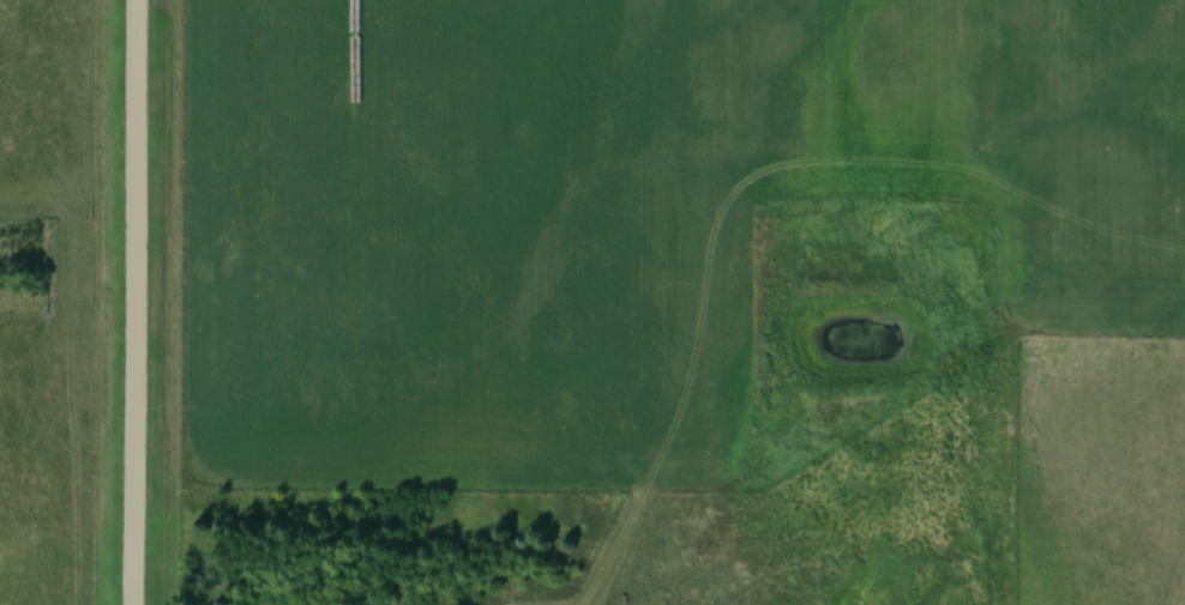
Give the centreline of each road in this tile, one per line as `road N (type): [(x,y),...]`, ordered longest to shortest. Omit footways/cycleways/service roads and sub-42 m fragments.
road 1 (residential): [(137,604),(141,0)]

